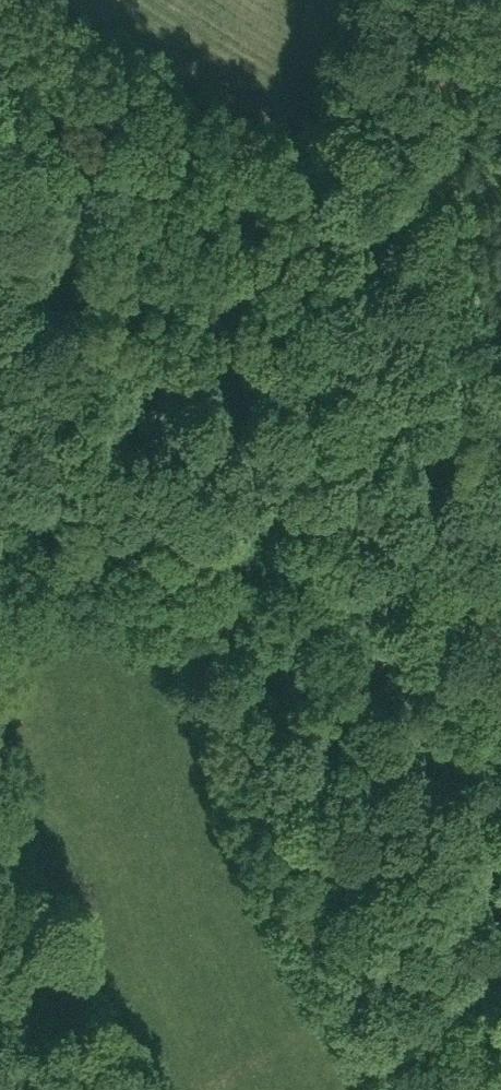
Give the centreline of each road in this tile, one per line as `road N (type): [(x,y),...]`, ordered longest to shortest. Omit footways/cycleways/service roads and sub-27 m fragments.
road 1 (track): [(0,531),(203,531),(500,592)]

